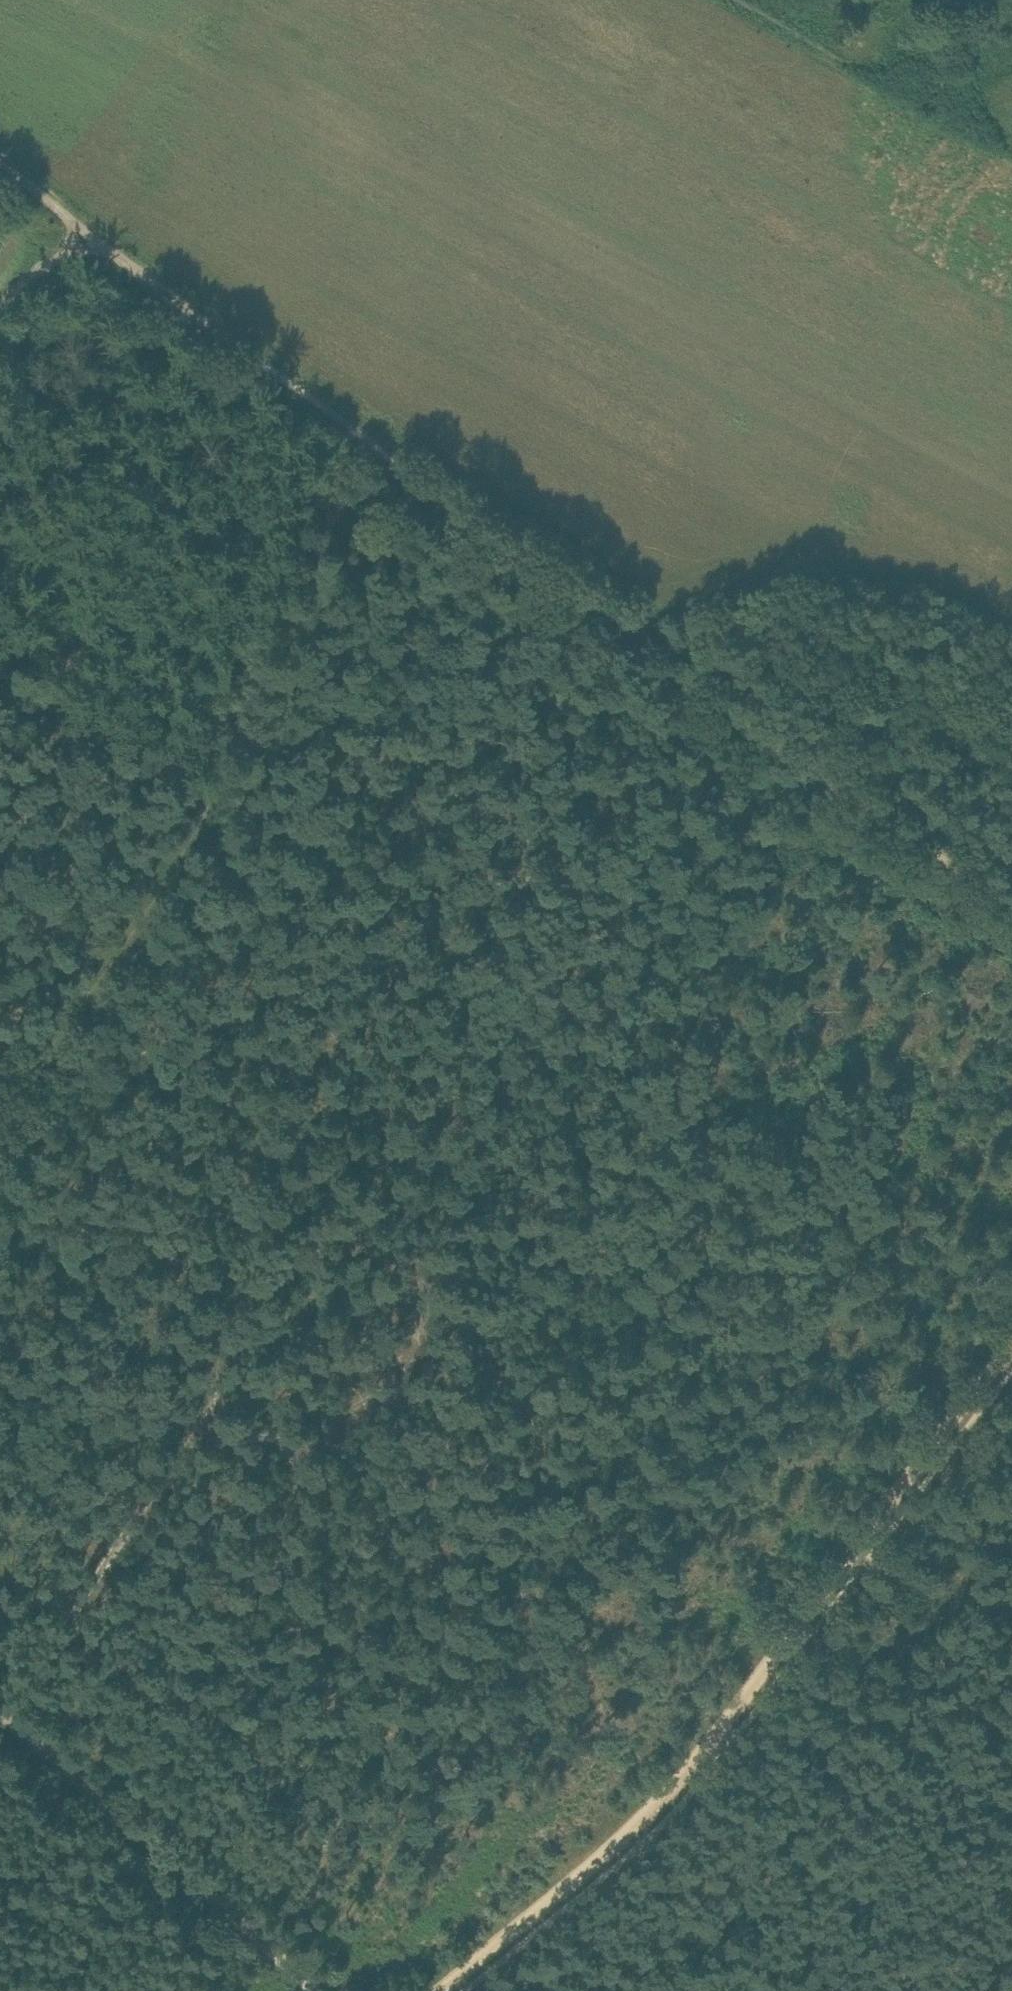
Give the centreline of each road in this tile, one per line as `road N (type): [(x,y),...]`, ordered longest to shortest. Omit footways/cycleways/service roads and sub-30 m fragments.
road 1 (track): [(1011,888),(787,743),(616,597),(0,177)]
road 2 (track): [(431,1990),(727,1735),(1011,1322)]
road 3 (track): [(346,416),(262,580),(212,753),(0,1091)]
road 4 (track): [(318,1990),(0,1710)]

